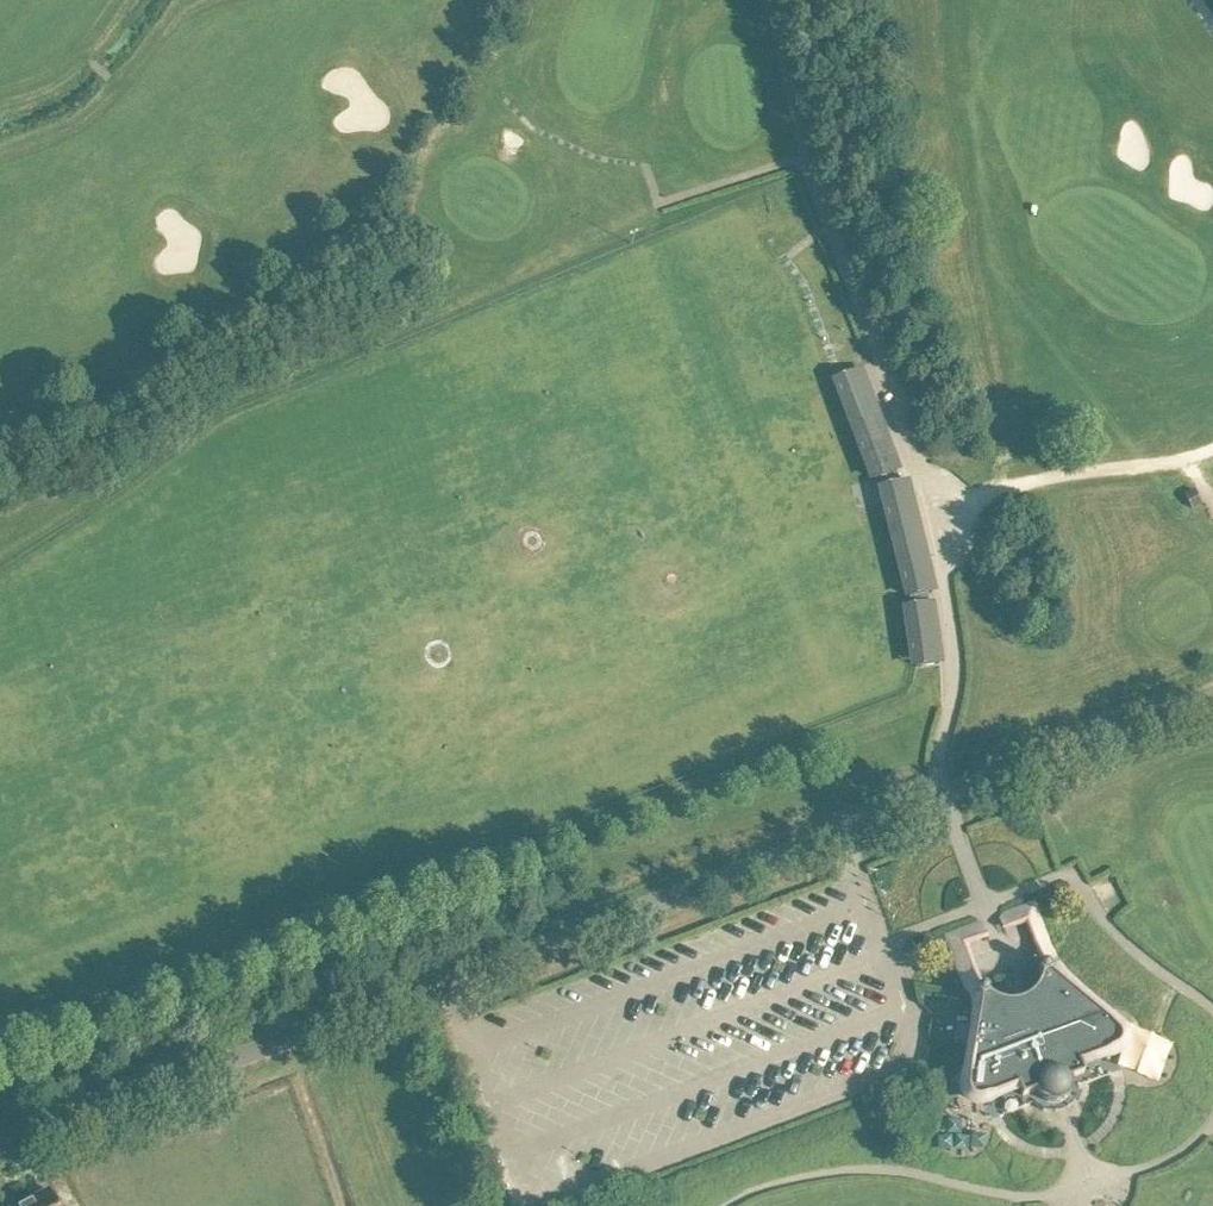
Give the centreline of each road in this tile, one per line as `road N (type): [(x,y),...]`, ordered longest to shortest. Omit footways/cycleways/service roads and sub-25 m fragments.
road 1 (unclassified): [(0,1151),(1212,693)]

